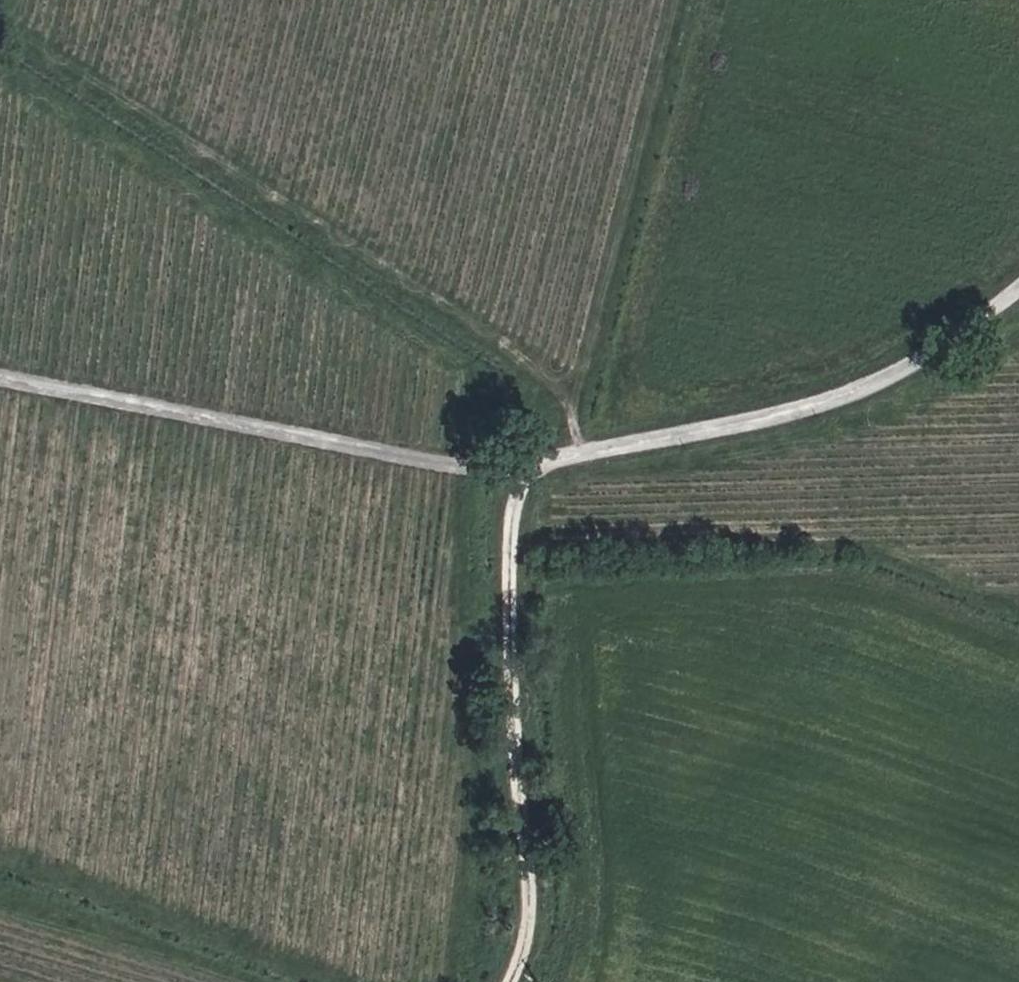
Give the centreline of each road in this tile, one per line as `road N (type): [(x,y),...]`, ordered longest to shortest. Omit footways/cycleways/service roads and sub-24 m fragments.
road 1 (track): [(0,378),(461,466),(530,472),(862,388),(923,358),(1018,290)]
road 2 (track): [(509,981),(529,903),(510,538),(530,472)]

